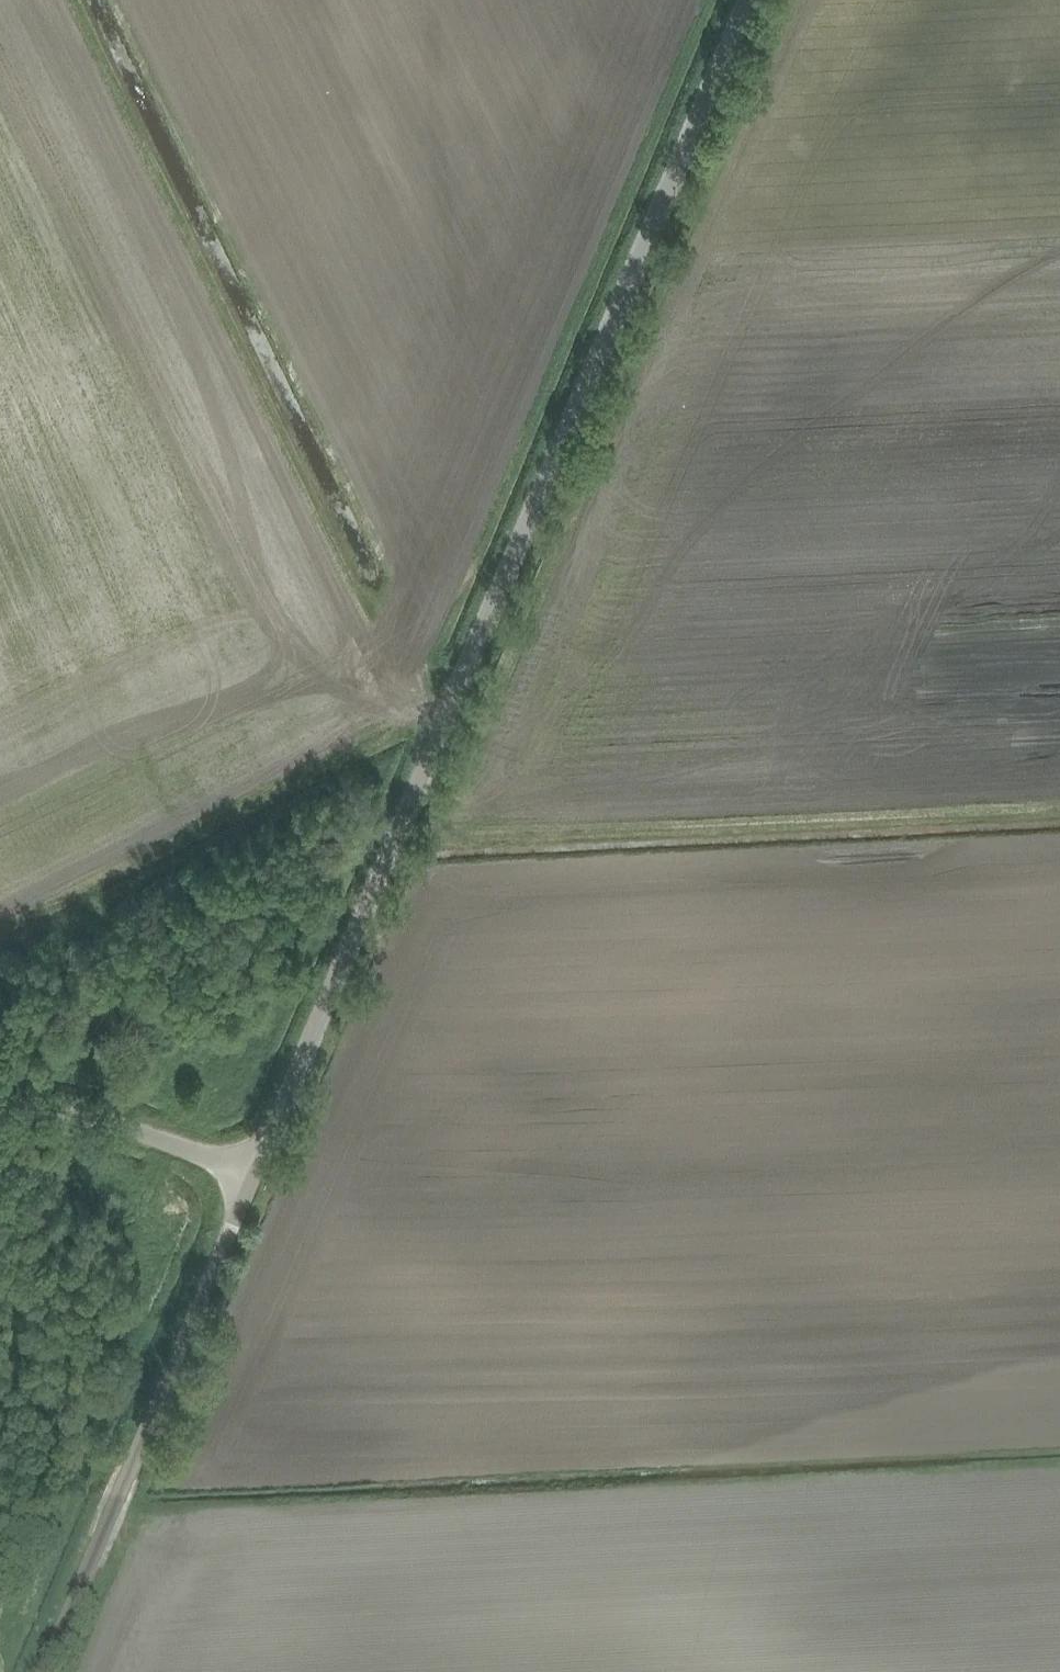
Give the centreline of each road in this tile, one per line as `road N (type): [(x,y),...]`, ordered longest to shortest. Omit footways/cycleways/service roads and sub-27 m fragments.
road 1 (unclassified): [(250,1183),(749,0)]
road 2 (unclassified): [(45,1671),(250,1183)]
road 3 (unclassified): [(0,1113),(98,1123),(250,1183)]

